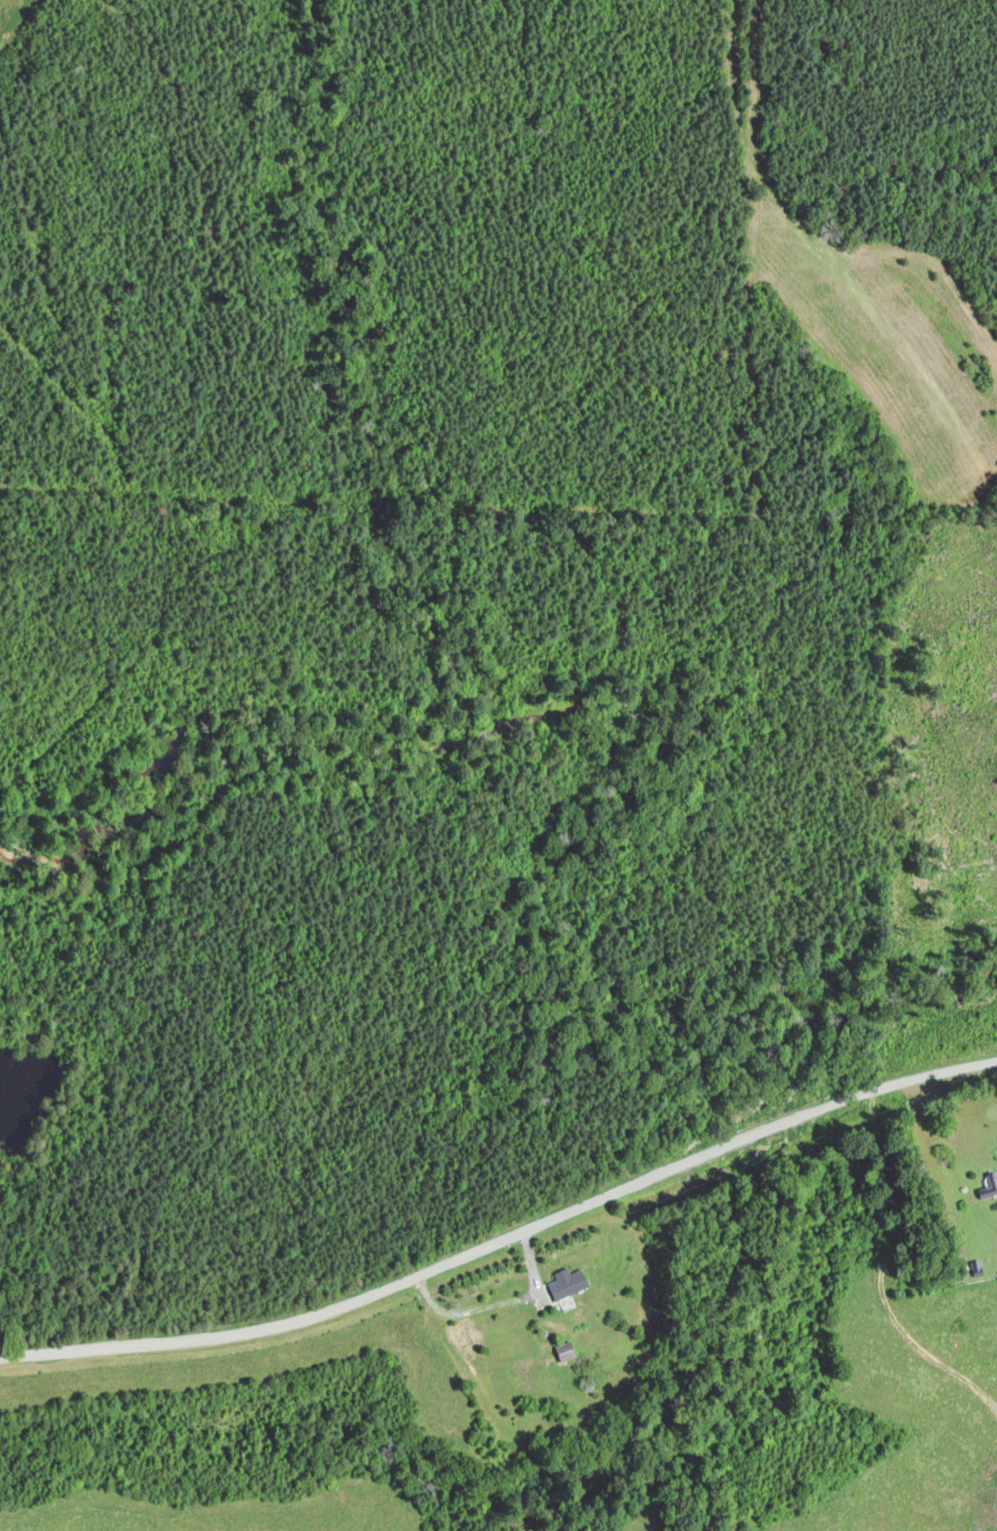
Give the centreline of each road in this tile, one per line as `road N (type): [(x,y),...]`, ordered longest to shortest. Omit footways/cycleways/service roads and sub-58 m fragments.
road 1 (residential): [(996,1061),(840,1100),(296,1320),(0,1356)]

